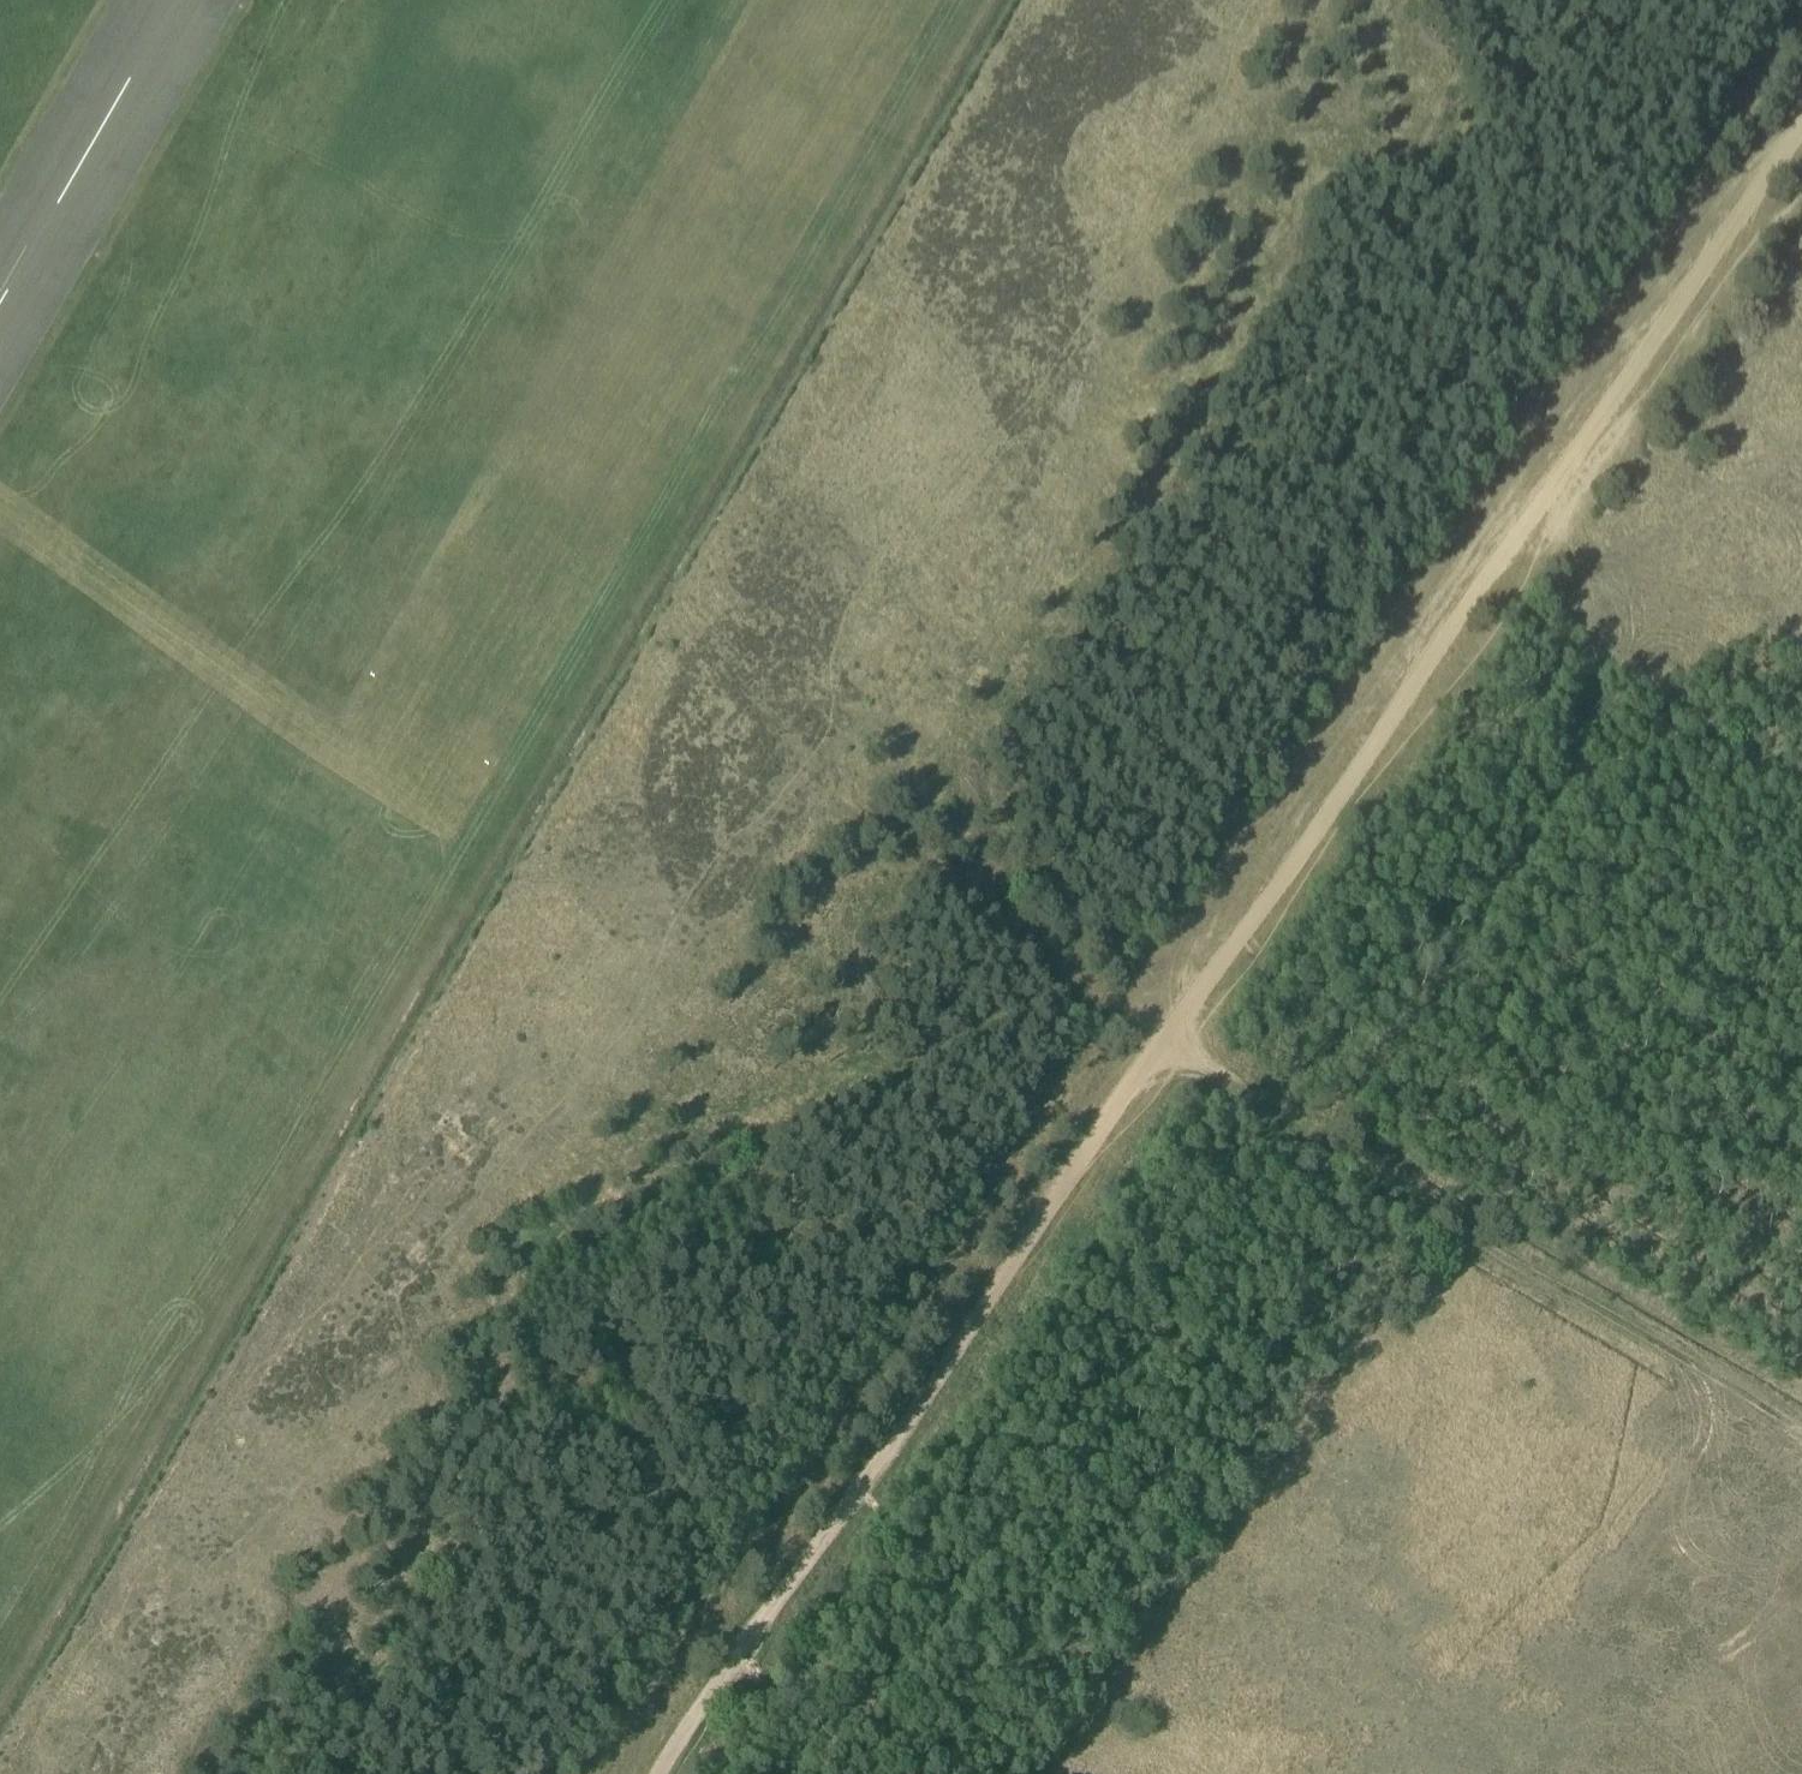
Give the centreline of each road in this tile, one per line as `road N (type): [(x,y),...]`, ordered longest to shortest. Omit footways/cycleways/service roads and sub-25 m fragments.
road 1 (track): [(663,1773),(727,1668),(1159,1041),(1801,124)]
road 2 (track): [(1801,1416),(1159,1041)]

